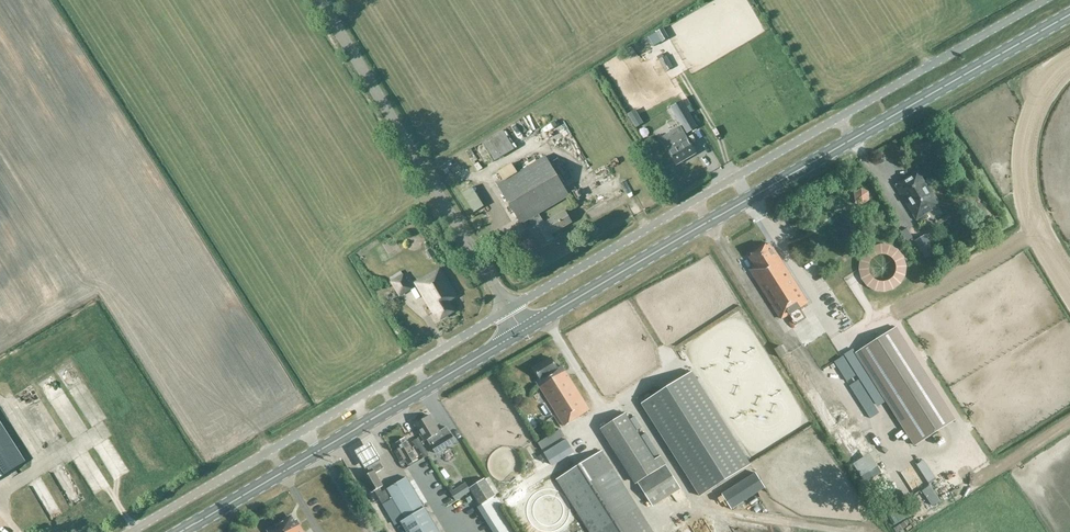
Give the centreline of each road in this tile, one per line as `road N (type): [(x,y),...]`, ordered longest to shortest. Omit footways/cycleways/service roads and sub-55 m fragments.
road 1 (unclassified): [(508,310),(132,531)]
road 2 (primary): [(180,531),(521,332)]
road 3 (tertiary): [(326,0),(508,310)]
road 4 (primary): [(852,139),(1069,13)]
road 5 (unclassified): [(841,118),(1045,0)]
road 6 (unclassified): [(508,310),(697,201)]
road 7 (primary): [(521,332),(709,222)]
road 8 (primary): [(747,199),(852,139)]
road 9 (unclassified): [(737,178),(841,118)]

